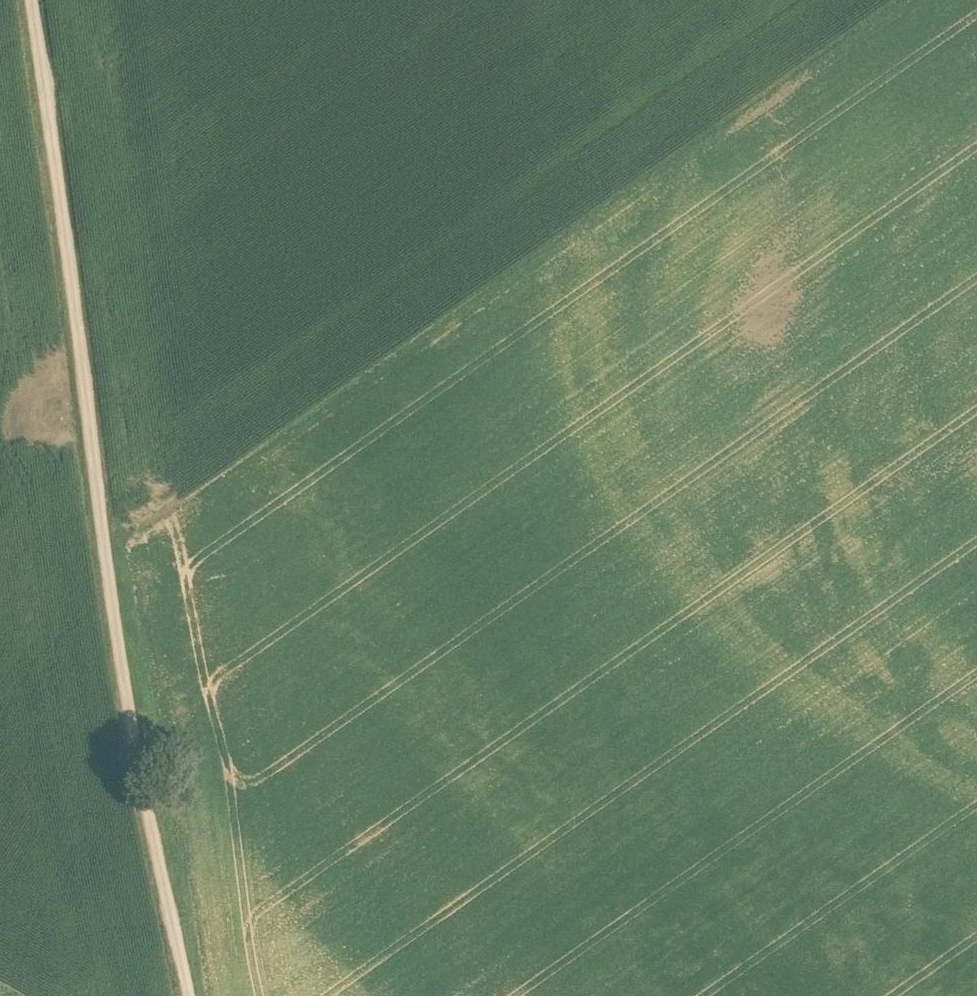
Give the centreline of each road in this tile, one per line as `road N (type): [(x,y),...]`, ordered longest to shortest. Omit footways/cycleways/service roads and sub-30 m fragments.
road 1 (track): [(39,0),(194,995)]

